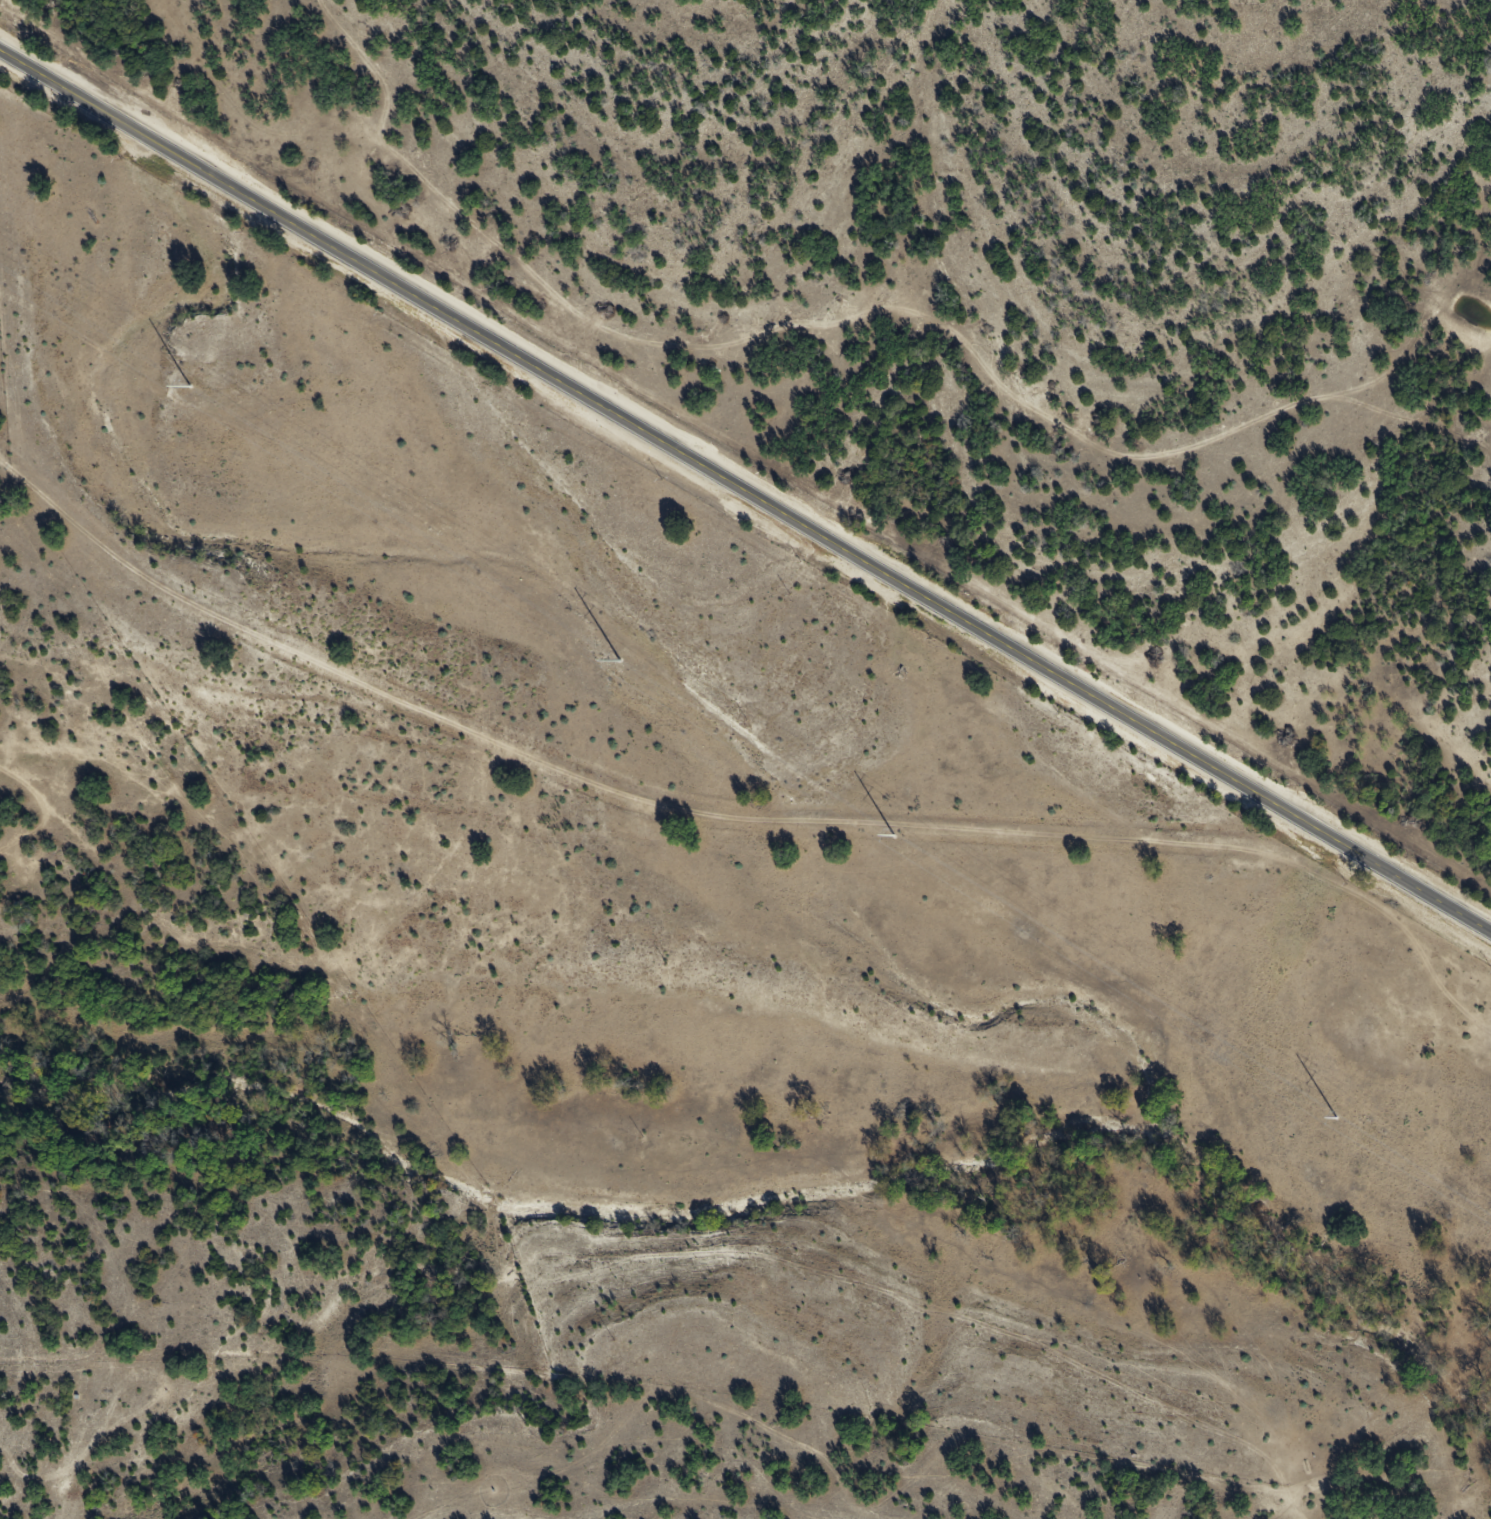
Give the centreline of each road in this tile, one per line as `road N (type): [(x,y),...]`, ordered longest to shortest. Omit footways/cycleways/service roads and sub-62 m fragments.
road 1 (tertiary): [(1490,933),(0,48)]

